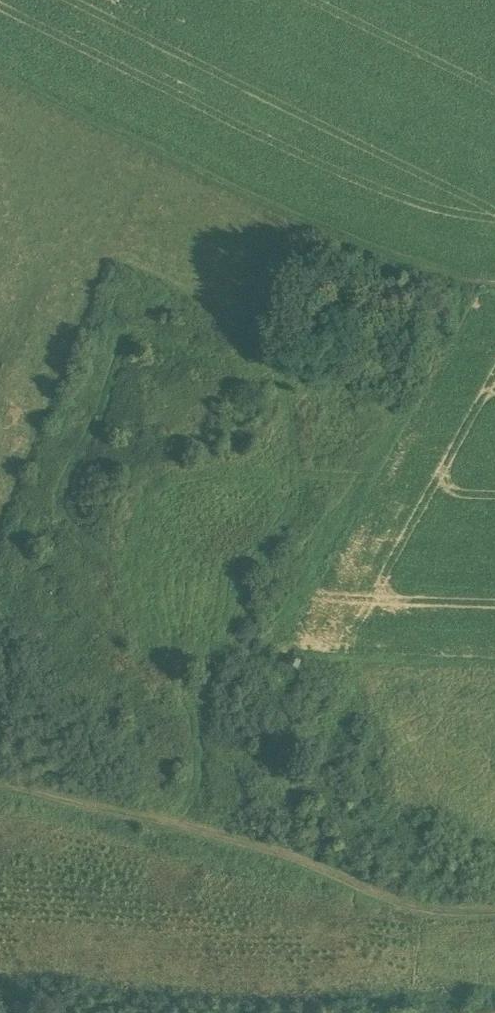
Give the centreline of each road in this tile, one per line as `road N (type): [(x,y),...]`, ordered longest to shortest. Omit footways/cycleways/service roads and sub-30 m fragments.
road 1 (track): [(0,76),(422,281),(494,282)]
road 2 (track): [(0,782),(201,827),(428,905),(494,906)]

